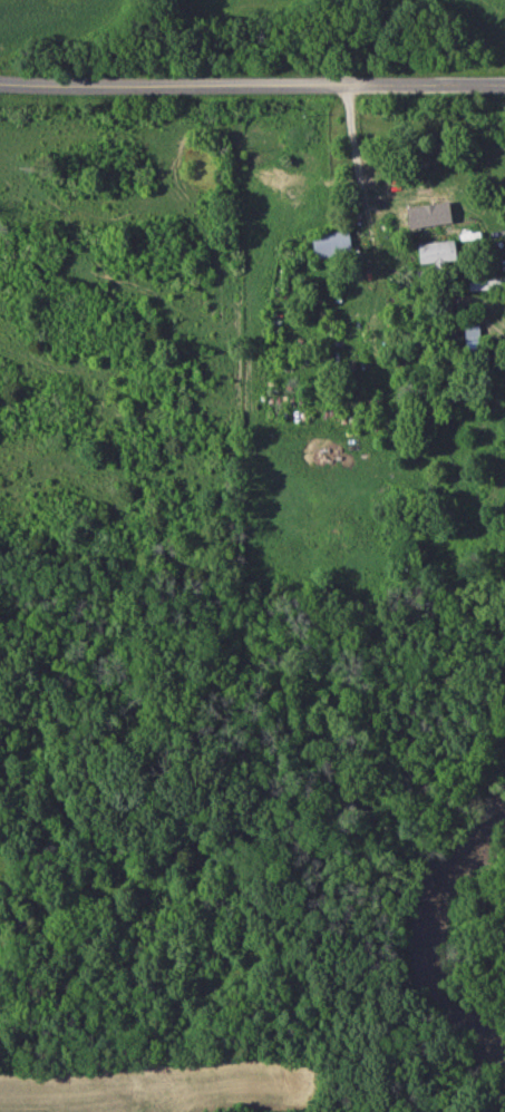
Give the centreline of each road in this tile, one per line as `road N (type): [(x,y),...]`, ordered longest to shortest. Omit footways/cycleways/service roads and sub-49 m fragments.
road 1 (tertiary): [(504,84),(0,82)]

